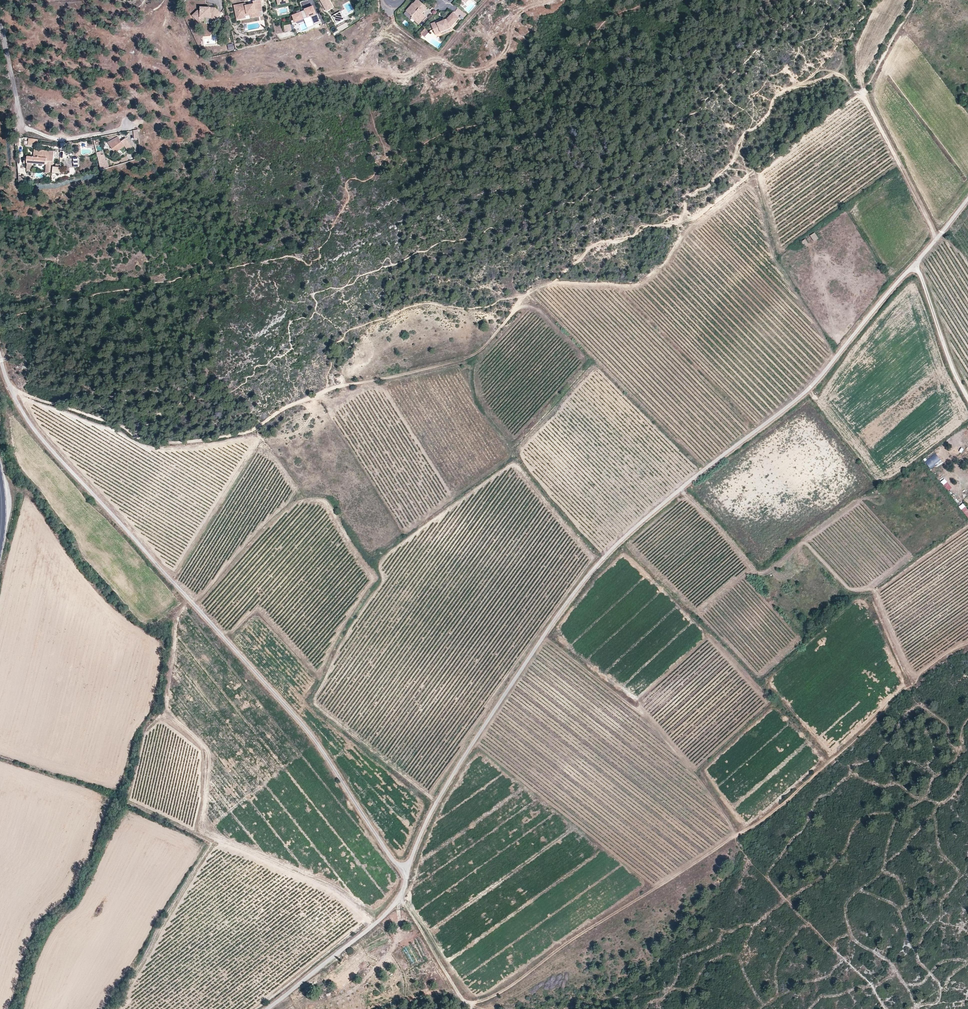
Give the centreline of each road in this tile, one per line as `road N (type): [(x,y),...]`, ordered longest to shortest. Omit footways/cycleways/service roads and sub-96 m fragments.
road 1 (unclassified): [(406,870),(458,765),(588,576),(651,513),(812,387),(936,240)]
road 2 (unclassified): [(406,870),(319,745),(34,429),(0,359)]
road 3 (track): [(967,643),(931,666),(757,826),(496,994),(466,1004)]
road 4 (track): [(915,0),(863,92),(936,240)]
road 5 (unclassified): [(267,1008),(381,920),(398,899),(406,870)]
road 6 (track): [(913,266),(967,400)]
road 7 (track): [(398,899),(470,1008)]

